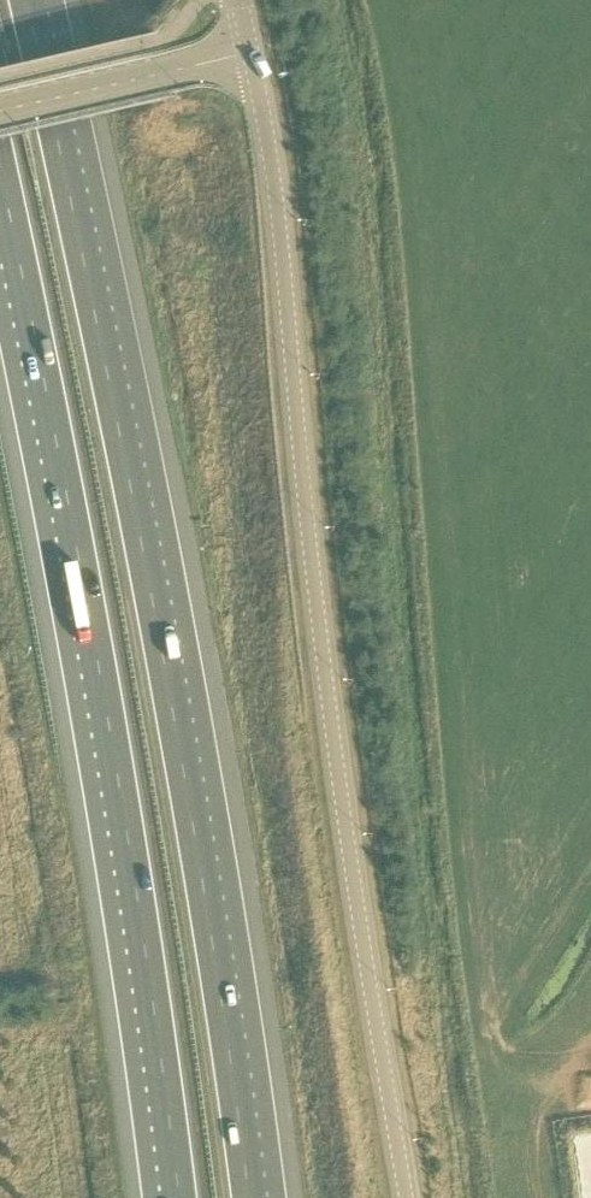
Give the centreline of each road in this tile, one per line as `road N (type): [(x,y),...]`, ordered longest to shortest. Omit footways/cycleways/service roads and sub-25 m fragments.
road 1 (motorway): [(249,1197),(145,567),(26,0)]
road 2 (unclassified): [(251,58),(403,1197)]
road 3 (motorway): [(0,181),(86,596),(179,1197)]
road 4 (tertiary): [(0,115),(251,58)]

